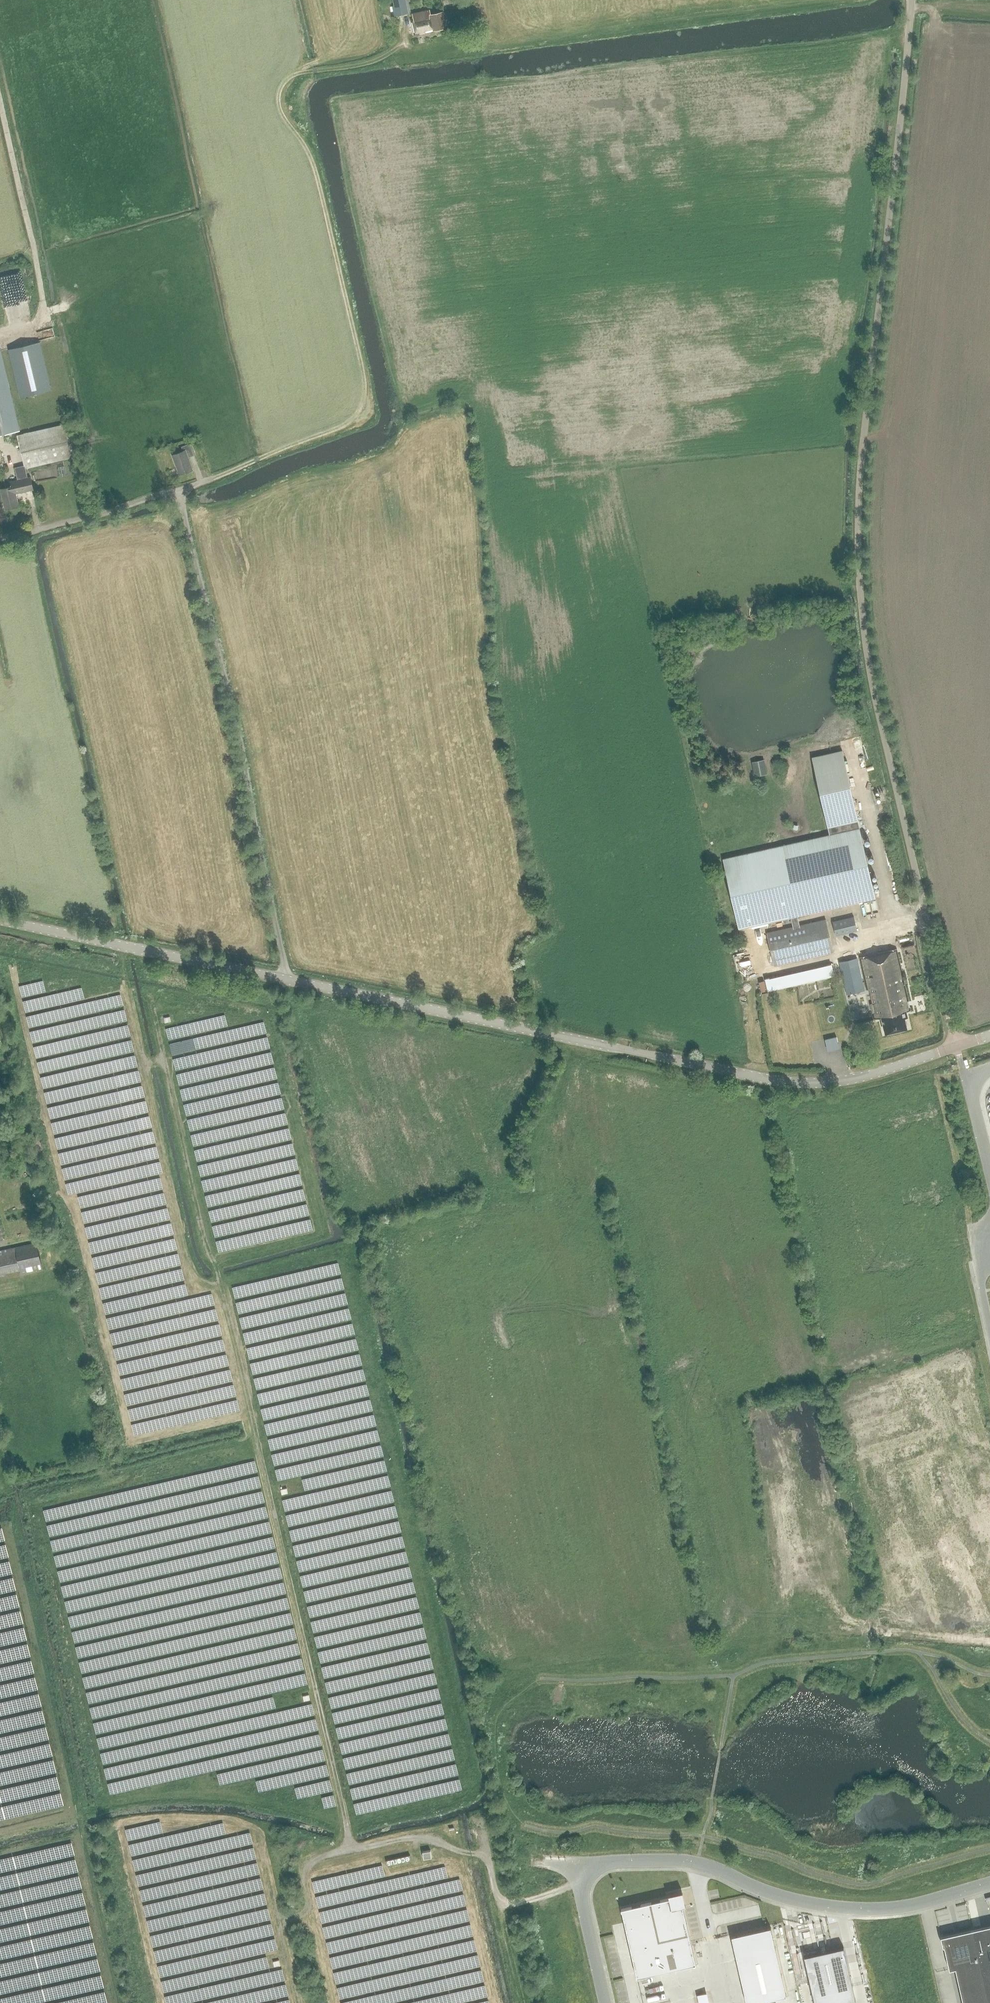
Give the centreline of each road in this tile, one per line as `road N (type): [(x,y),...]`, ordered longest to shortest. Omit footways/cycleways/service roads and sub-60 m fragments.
road 1 (unclassified): [(958,1045),(871,694),(861,614),(857,487),(909,0)]
road 2 (tertiary): [(958,1045),(852,1079),(789,1082),(0,923)]
road 3 (unknown): [(426,1344),(325,1030),(669,1100),(704,1295)]
road 4 (unknown): [(426,1344),(505,1672),(819,1631),(989,1651)]
road 5 (unknown): [(988,1246),(426,1344)]
road 6 (unclassified): [(989,1884),(919,1904),(859,1909),(771,1894),(696,1863),(586,1867)]
road 7 (track): [(0,105),(43,306),(33,323),(0,332)]
road 8 (unclassified): [(586,1867),(580,1888),(607,2002)]

